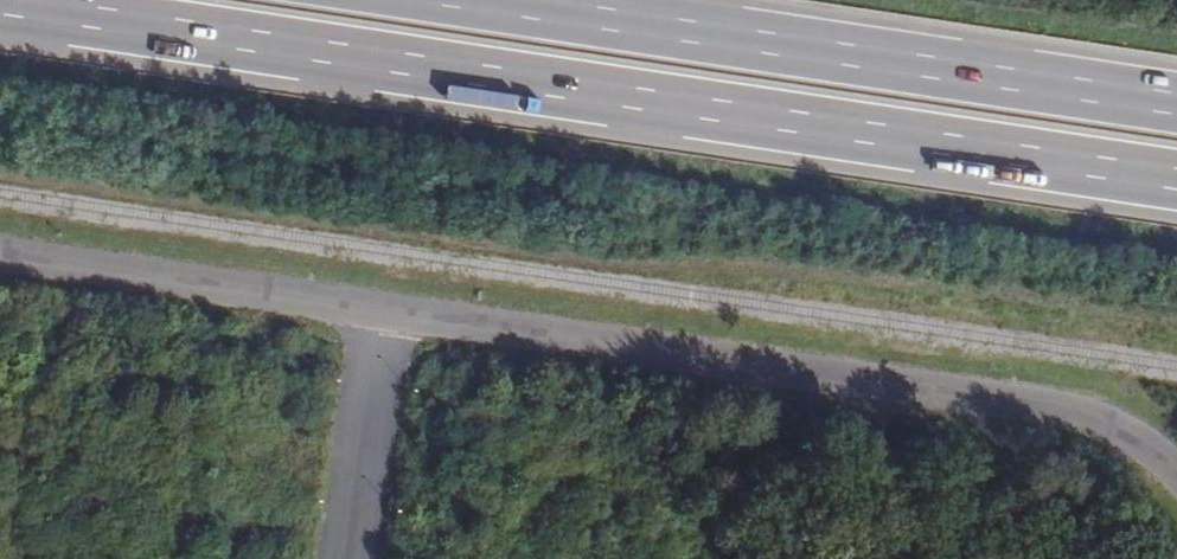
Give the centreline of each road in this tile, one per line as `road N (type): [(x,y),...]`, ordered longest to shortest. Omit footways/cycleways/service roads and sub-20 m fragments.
road 1 (trunk): [(0,9),(1176,185)]
road 2 (trunk): [(1176,93),(548,0)]

